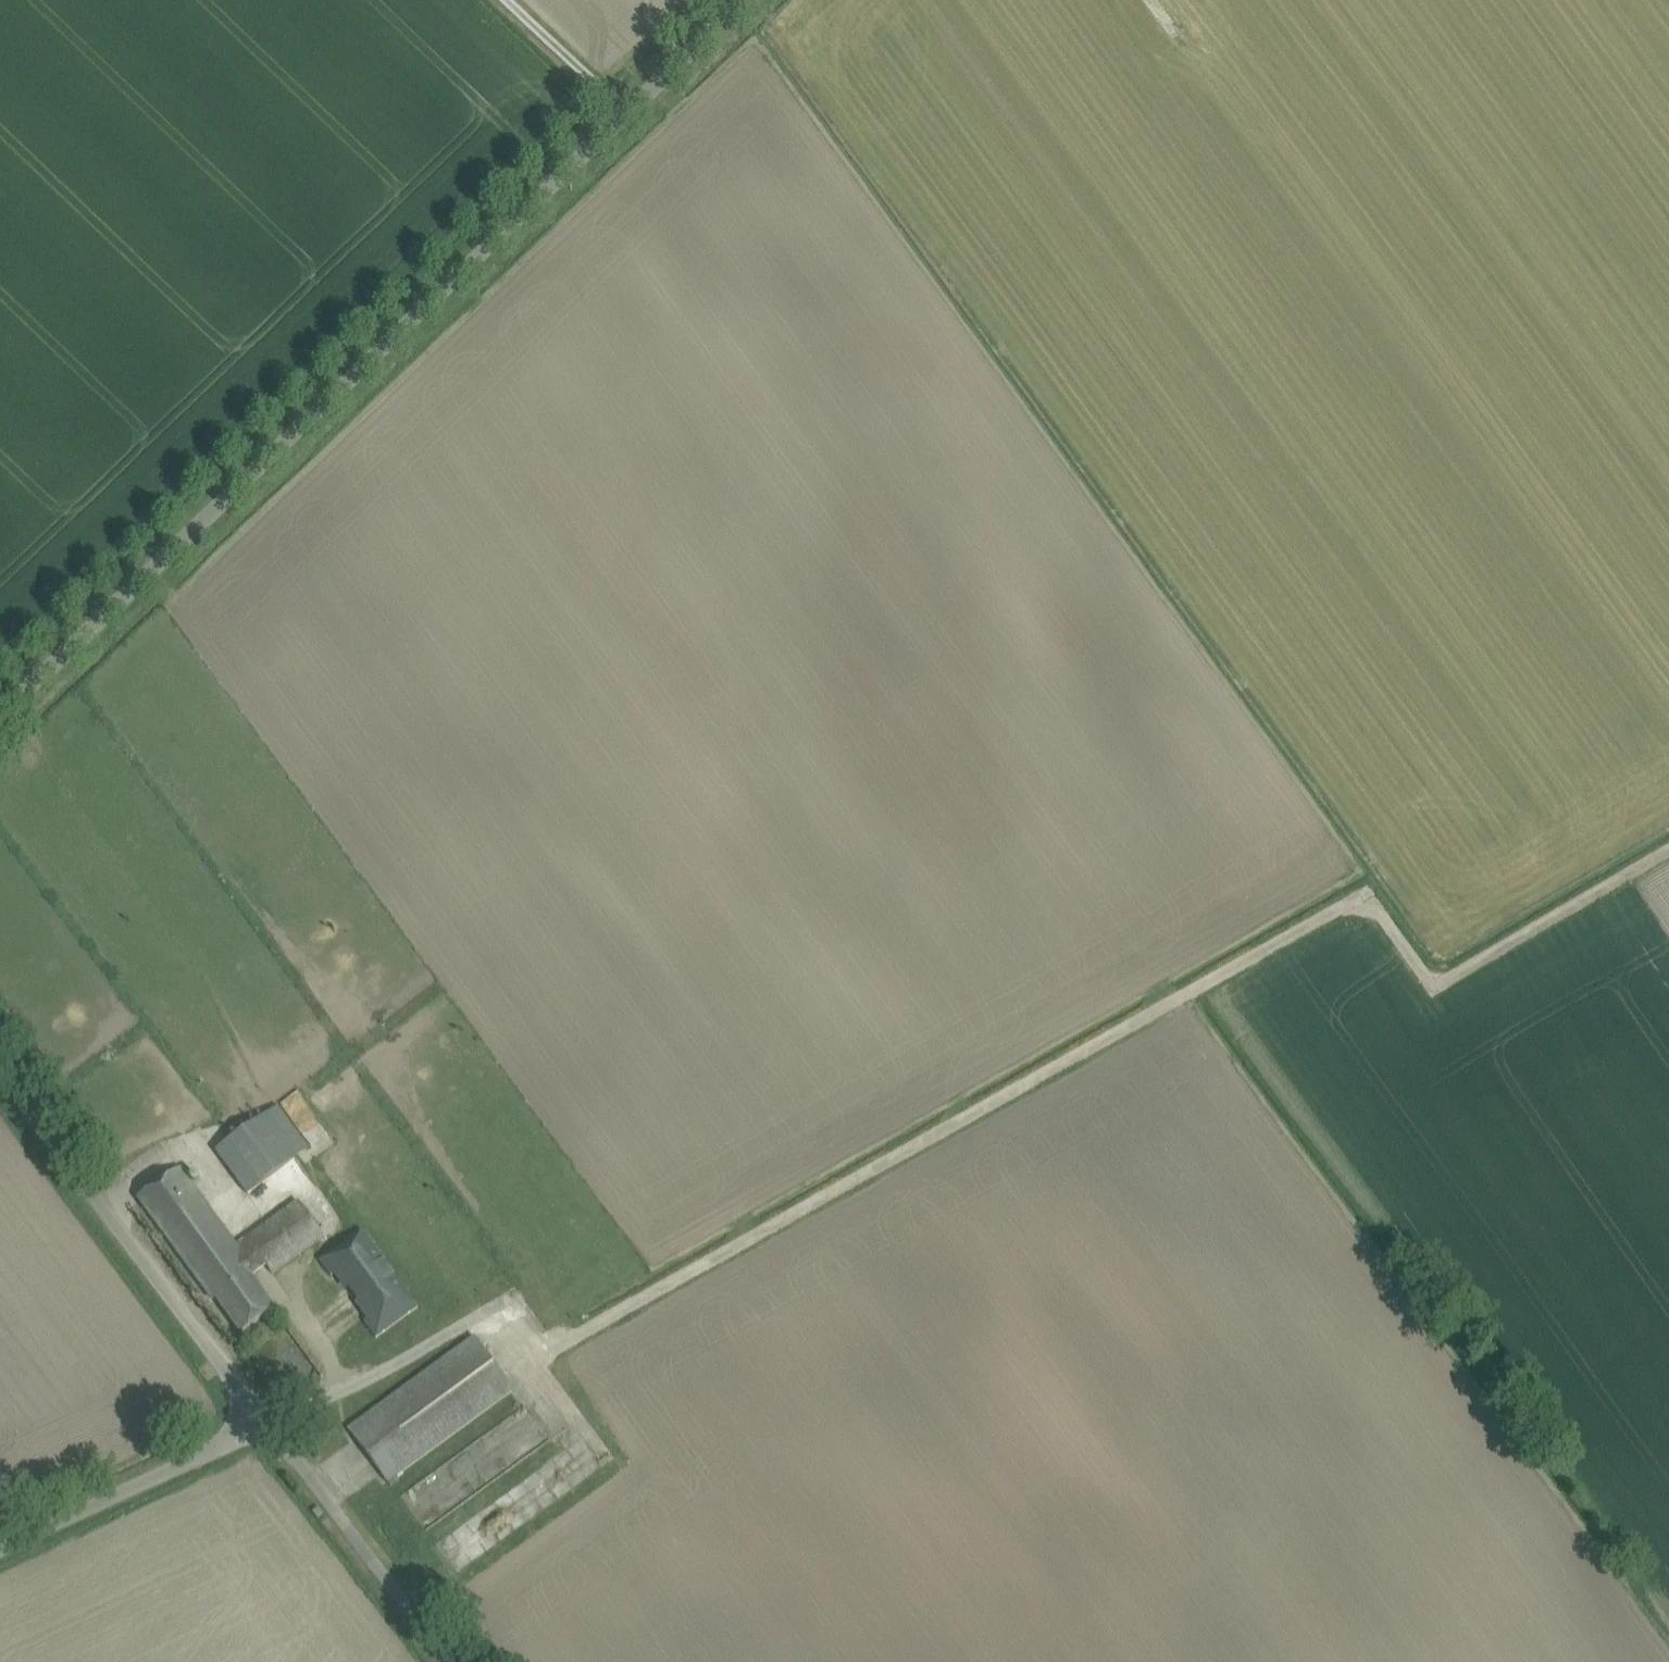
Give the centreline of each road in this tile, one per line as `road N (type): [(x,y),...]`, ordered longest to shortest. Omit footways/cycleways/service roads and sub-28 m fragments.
road 1 (track): [(1668,855),(1436,991),(1370,900),(522,1373)]
road 2 (unclassified): [(0,733),(763,0)]
road 3 (track): [(1447,404),(1153,0)]
road 4 (unclassified): [(261,1417),(215,1341),(0,1066)]
road 5 (unclassified): [(449,1661),(261,1417)]
road 6 (unclassified): [(0,1549),(229,1443),(261,1417)]

